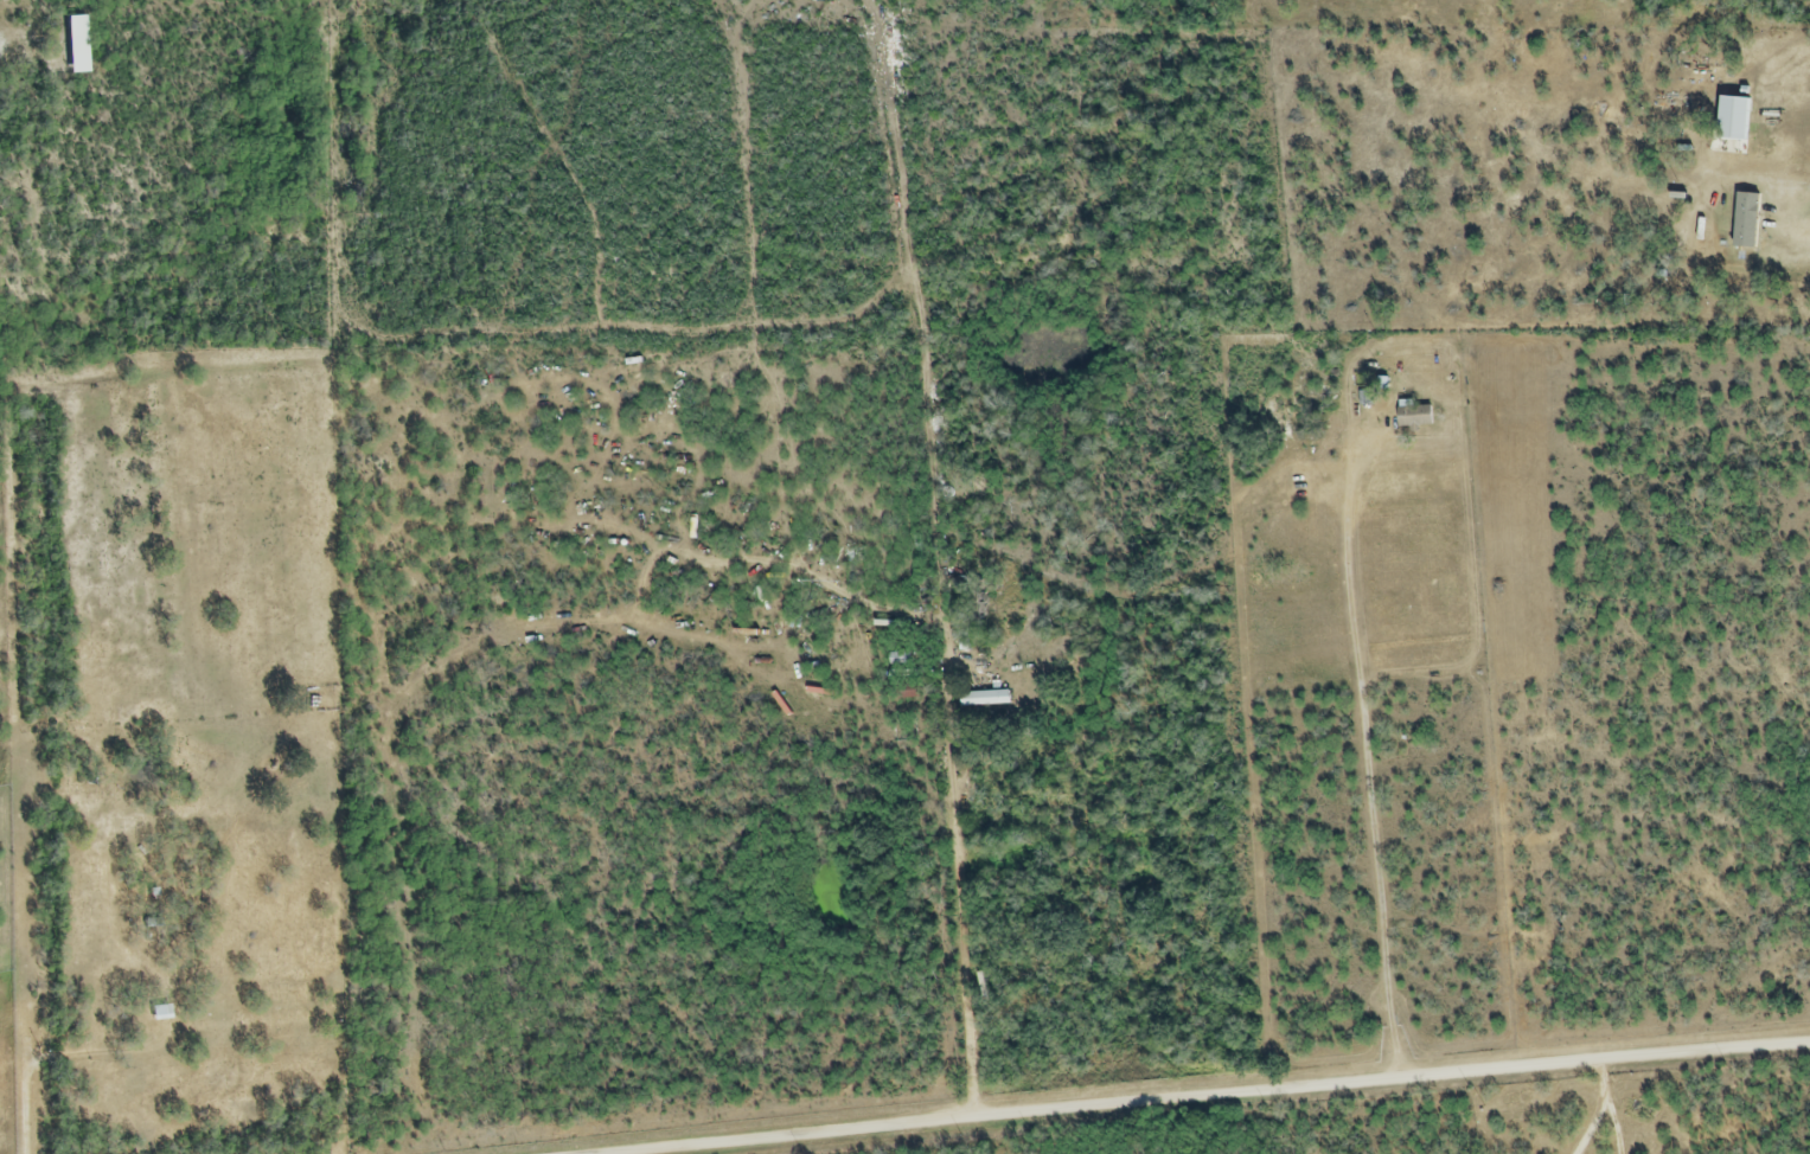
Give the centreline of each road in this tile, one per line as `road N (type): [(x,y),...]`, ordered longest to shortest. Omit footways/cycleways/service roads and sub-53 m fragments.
road 1 (residential): [(604,1153),(1809,1041)]
road 2 (track): [(25,1153),(31,1066),(130,1051)]

